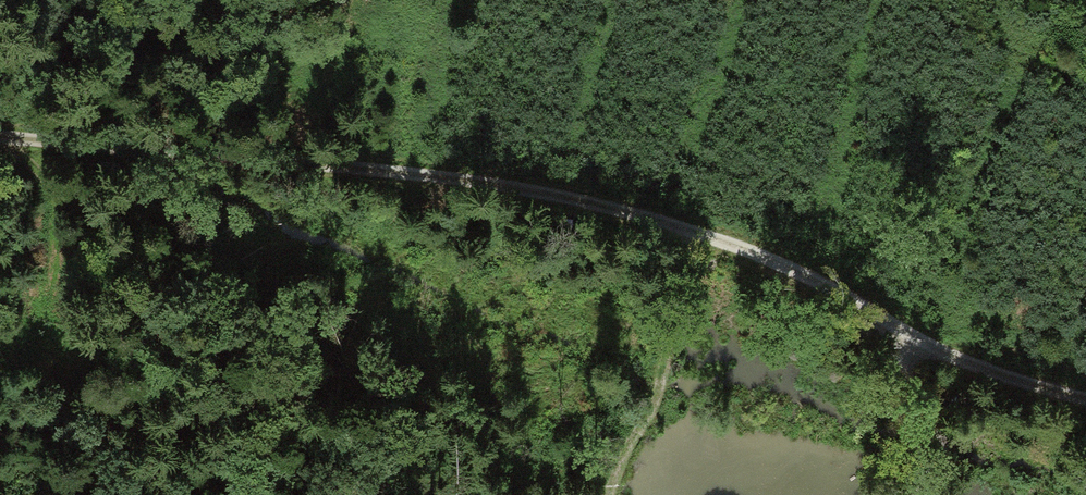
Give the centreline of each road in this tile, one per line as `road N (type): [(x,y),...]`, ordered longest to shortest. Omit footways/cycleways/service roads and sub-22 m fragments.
road 1 (track): [(0,137),(454,182),(693,228),(767,254),(942,347),(1085,399)]
road 2 (track): [(15,139),(64,198),(59,304),(115,494)]
road 3 (track): [(942,347),(924,369),(923,399),(942,444),(913,494)]

